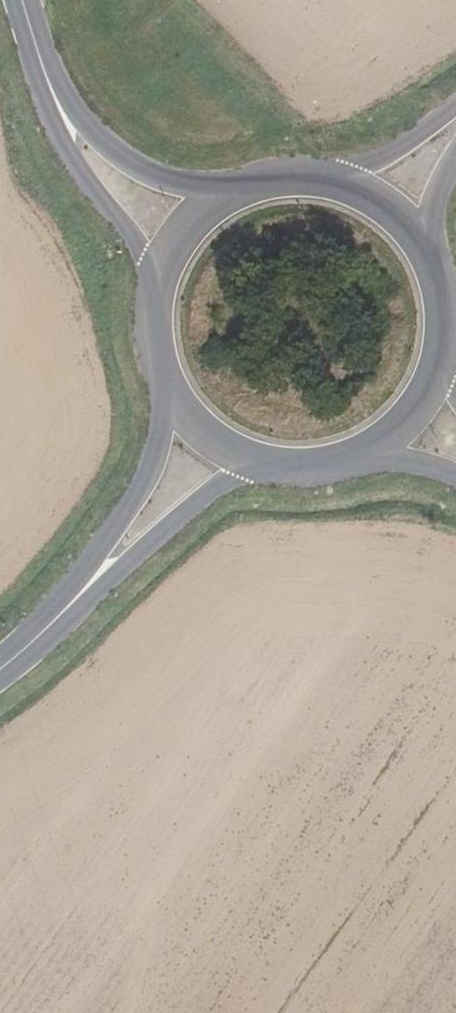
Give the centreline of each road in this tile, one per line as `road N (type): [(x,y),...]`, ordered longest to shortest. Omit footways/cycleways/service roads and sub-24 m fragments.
road 1 (secondary): [(47,78),(50,108),(74,159),(136,240),(159,286)]
road 2 (secondary): [(81,593),(110,579),(230,479),(275,463)]
road 3 (secondary): [(235,193),(167,180),(119,155),(47,78)]
road 4 (secondary): [(170,387),(144,485),(90,564),(81,593)]
road 5 (secondary): [(455,109),(400,151),(313,179)]
road 6 (secondary): [(170,387),(200,428),(275,463)]
road 7 (secondary): [(437,362),(436,281),(415,237)]
road 8 (secondary): [(235,193),(175,248),(159,286)]

